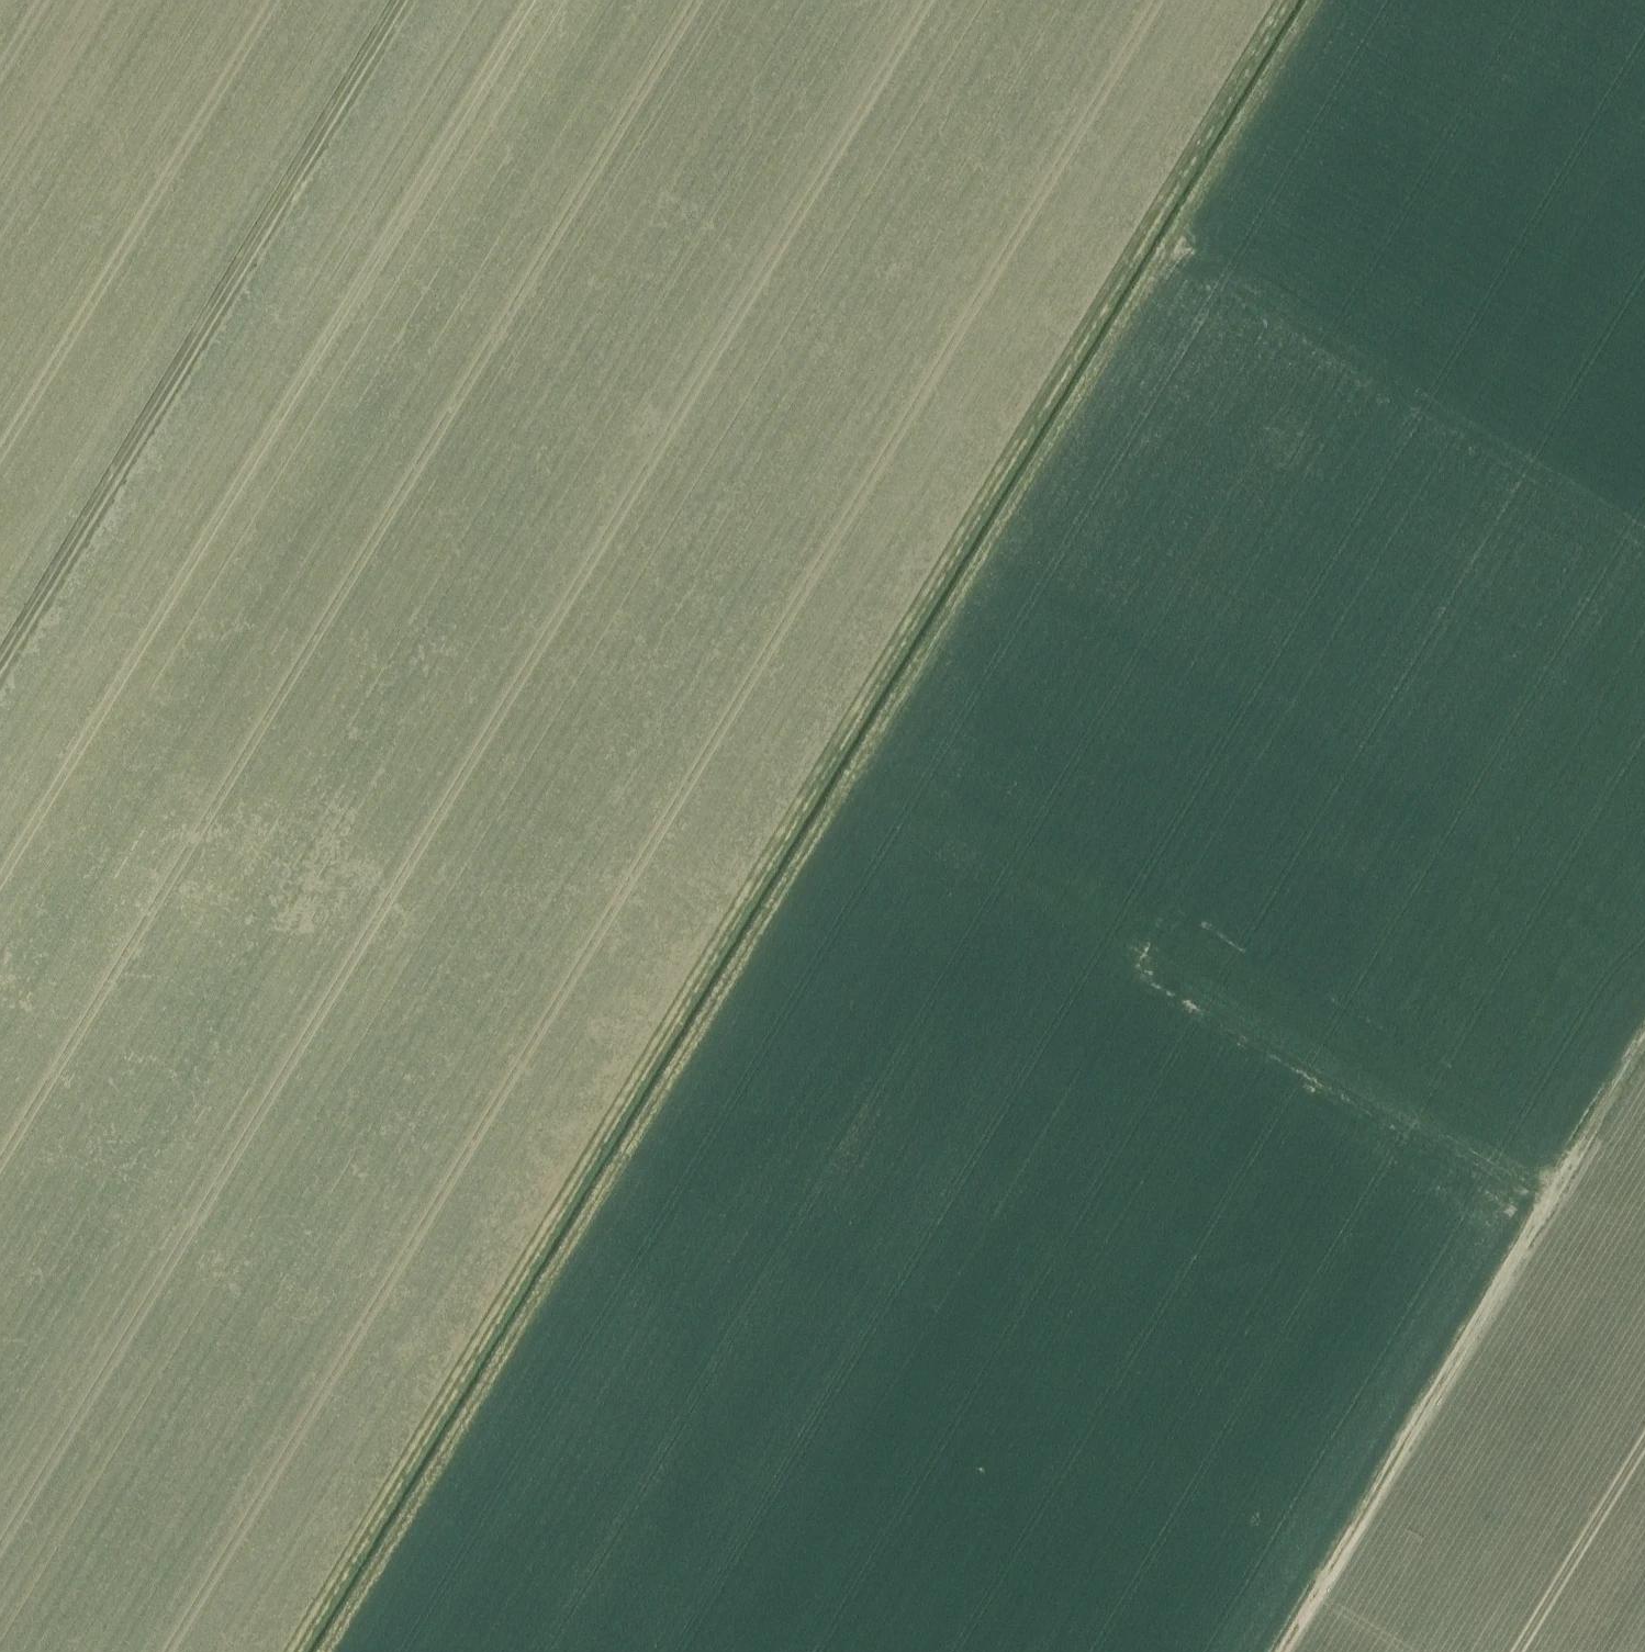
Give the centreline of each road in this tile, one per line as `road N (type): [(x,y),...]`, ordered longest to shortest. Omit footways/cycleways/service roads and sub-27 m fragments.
road 1 (track): [(406,0),(0,680)]
road 2 (track): [(1281,1651),(1644,1036)]

